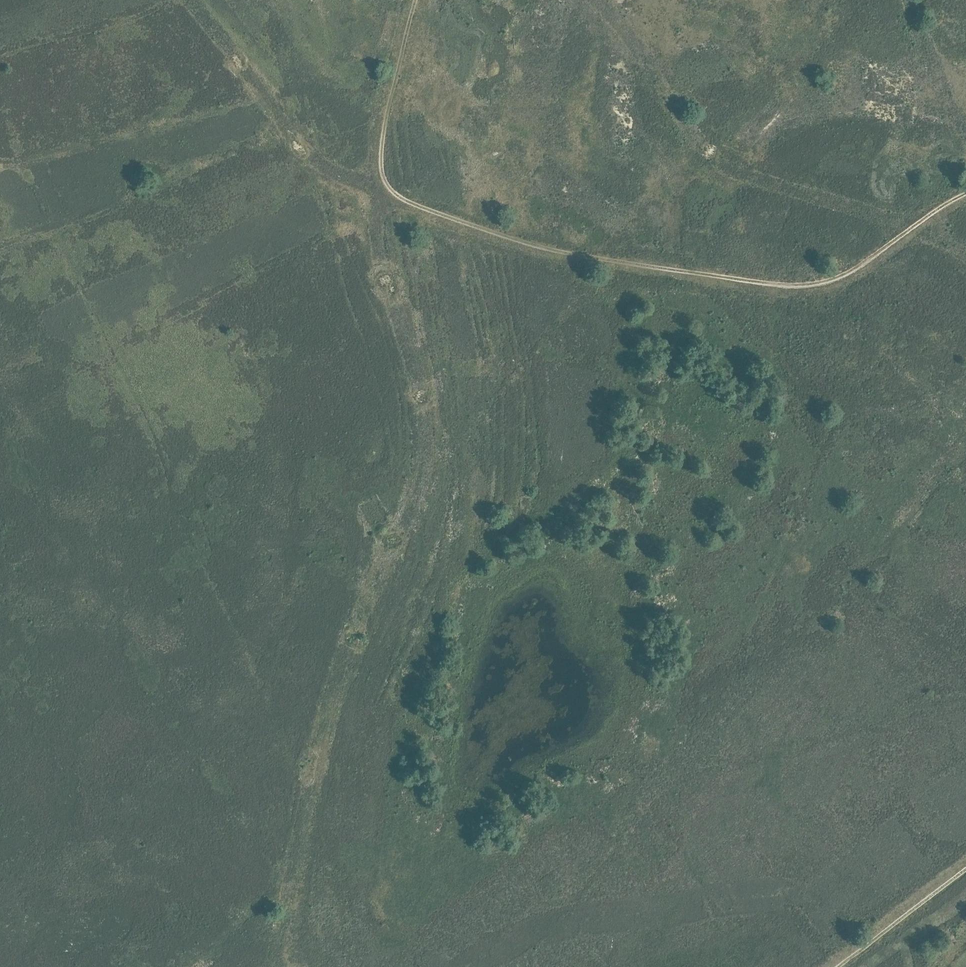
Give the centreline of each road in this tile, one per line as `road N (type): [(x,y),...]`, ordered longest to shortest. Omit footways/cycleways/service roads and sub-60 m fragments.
road 1 (track): [(414,0),(382,162),(391,191),(424,208),(564,252),(809,285),(855,269),(965,192)]
road 2 (track): [(965,870),(838,966)]

